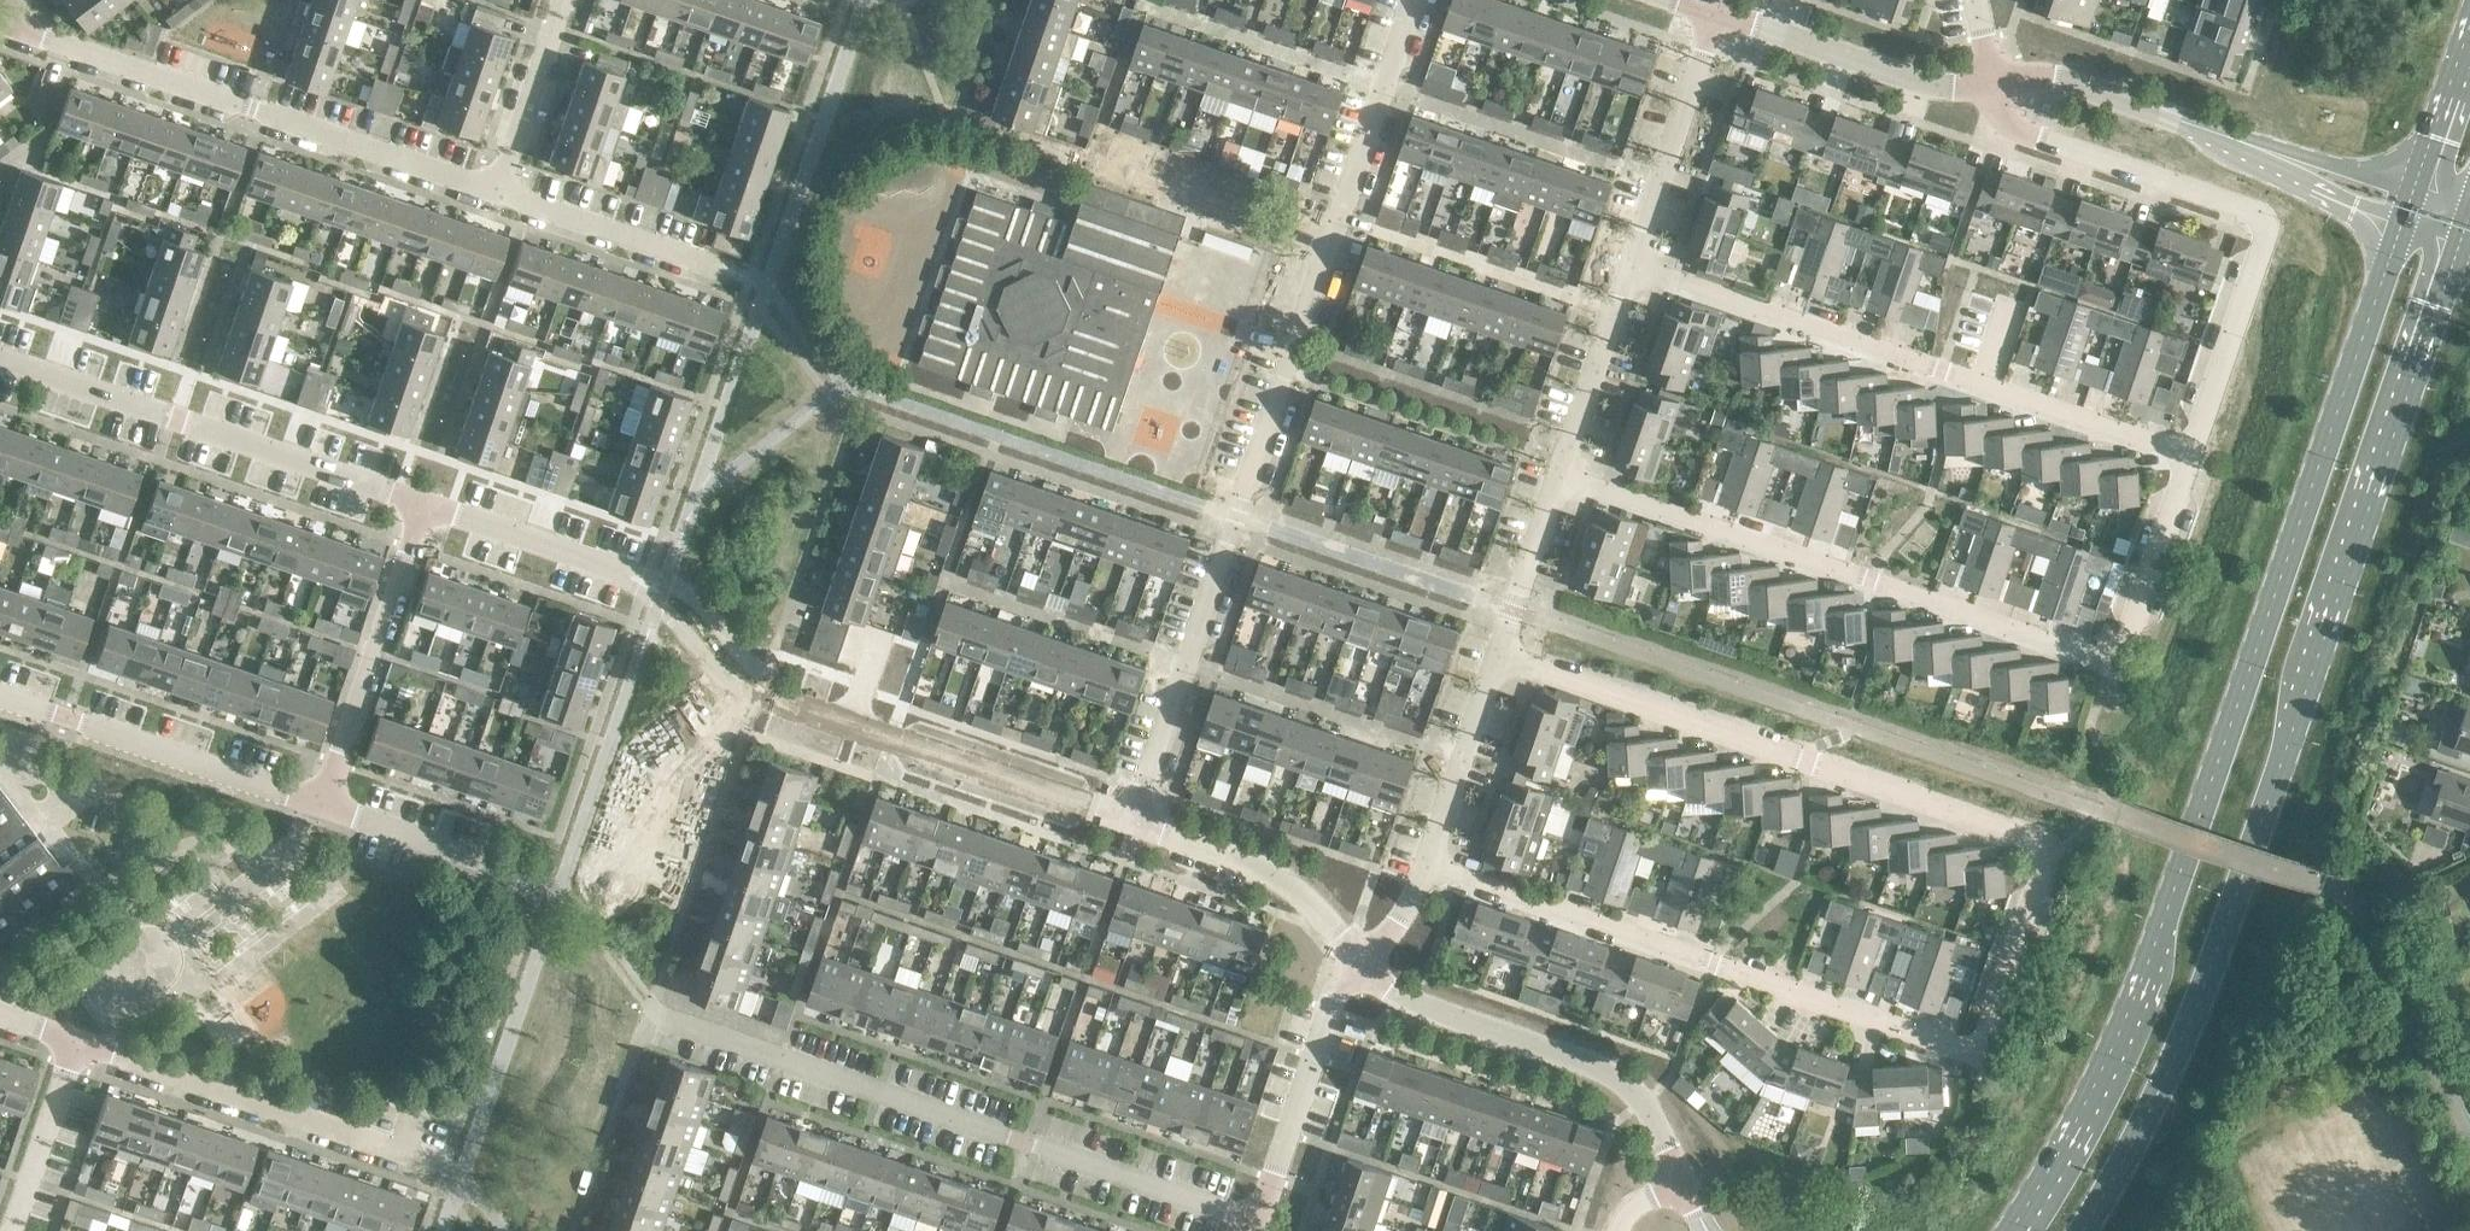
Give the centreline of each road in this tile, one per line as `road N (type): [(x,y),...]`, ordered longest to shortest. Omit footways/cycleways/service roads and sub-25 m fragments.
road 1 (secondary): [(2400,222),(2134,988),(2052,1172),(2014,1230)]
road 2 (secondary): [(2091,1230),(2200,1003),(2460,245)]
road 3 (residential): [(1564,473),(2093,661),(2116,646),(2186,456)]
road 4 (residential): [(2039,861),(1980,1036),(1946,1042),(1428,866)]
road 5 (residential): [(1263,1221),(676,1023),(651,1002)]
road 6 (residential): [(1138,822),(1331,241)]
road 7 (residential): [(2039,861),(2024,835),(1498,657)]
road 8 (residential): [(2186,456),(1638,263)]
road 9 (residential): [(498,188),(26,30),(7,5)]
road 10 (residential): [(2186,456),(2263,220),(2251,204),(2070,146),(2036,107)]
road 11 (residential): [(427,502),(0,357)]
road 12 (residential): [(1681,1180),(1639,1093),(1620,1078),(1412,1003),(1352,961)]
road 13 (residential): [(422,1155),(82,1048)]
road 14 (residential): [(331,803),(0,695)]
road 15 (residential): [(1138,822),(823,719)]
road 16 (residential): [(331,803),(427,502)]
road 17 (residential): [(1263,1221),(1352,961)]
road 18 (residential): [(611,565),(725,678),(767,706),(823,719)]
road 19 (residential): [(823,719),(753,671),(691,597),(611,565)]
road 20 (unclassified): [(1984,69),(1904,71),(1725,18)]
road 21 (residential): [(1352,961),(1319,908),(1281,876),(1138,822)]
road 22 (residential): [(1638,263),(1725,18)]
road 23 (residential): [(1331,241),(1415,0)]
road 24 (residential): [(735,270),(498,188)]
road 25 (residential): [(1331,241),(1092,168)]
road 26 (residential): [(1564,473),(1638,263)]
road 27 (residential): [(1428,866),(1498,657)]
road 28 (unclassified): [(2225,137),(2079,91),(2036,107)]
road 29 (residential): [(498,188),(561,0)]
road 30 (residential): [(1498,657),(1564,473)]
road 31 (unclassified): [(2413,190),(2225,137)]
road 32 (unclassified): [(2225,137),(2400,222)]
road 33 (residential): [(611,565),(427,502)]
road 34 (residential): [(15,1230),(82,1048)]
road 35 (secondary): [(2469,24),(2413,190)]
road 36 (residential): [(491,858),(331,803)]
road 37 (residential): [(1352,961),(1428,866)]

